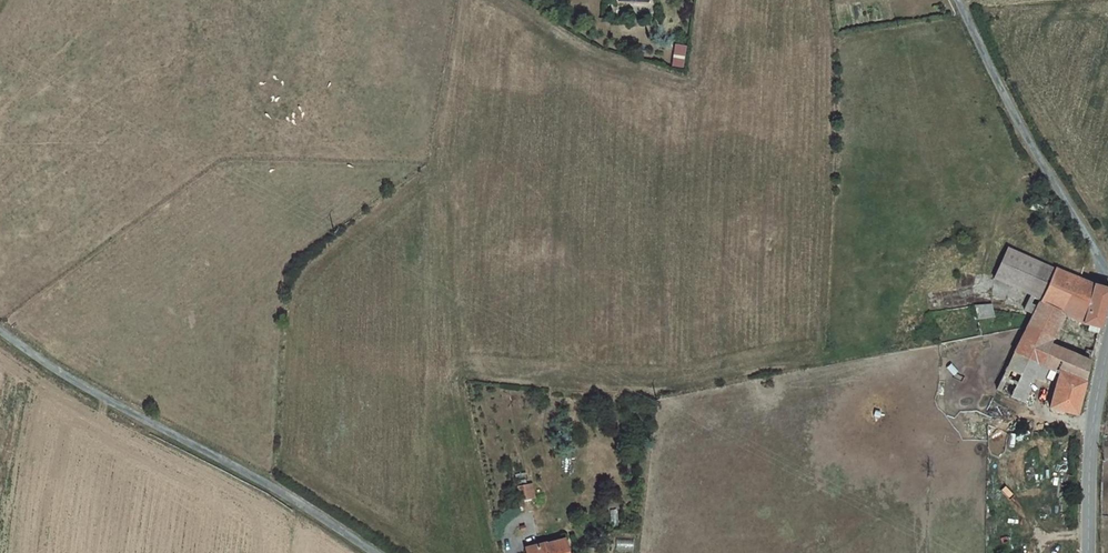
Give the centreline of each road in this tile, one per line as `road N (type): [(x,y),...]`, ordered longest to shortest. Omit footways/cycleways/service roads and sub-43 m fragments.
road 1 (unclassified): [(369,552),(0,330)]
road 2 (unclassified): [(959,0),(1020,124),(1107,266)]
road 3 (primary): [(1088,552),(1090,451),(1107,367)]

